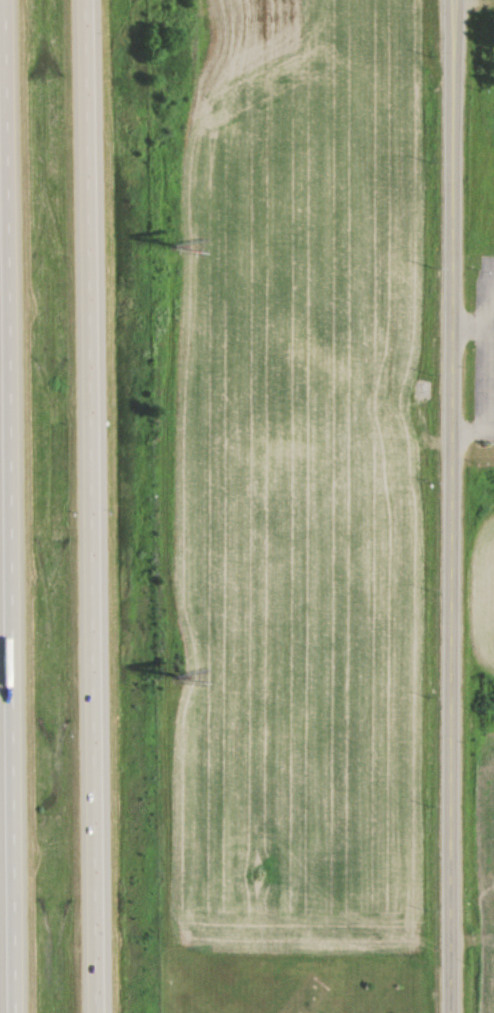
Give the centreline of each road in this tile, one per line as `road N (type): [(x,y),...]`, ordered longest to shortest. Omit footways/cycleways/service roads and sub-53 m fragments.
road 1 (motorway): [(96,1012),(82,0)]
road 2 (motorway): [(2,0),(16,1012)]
road 3 (residential): [(445,1012),(452,0)]

